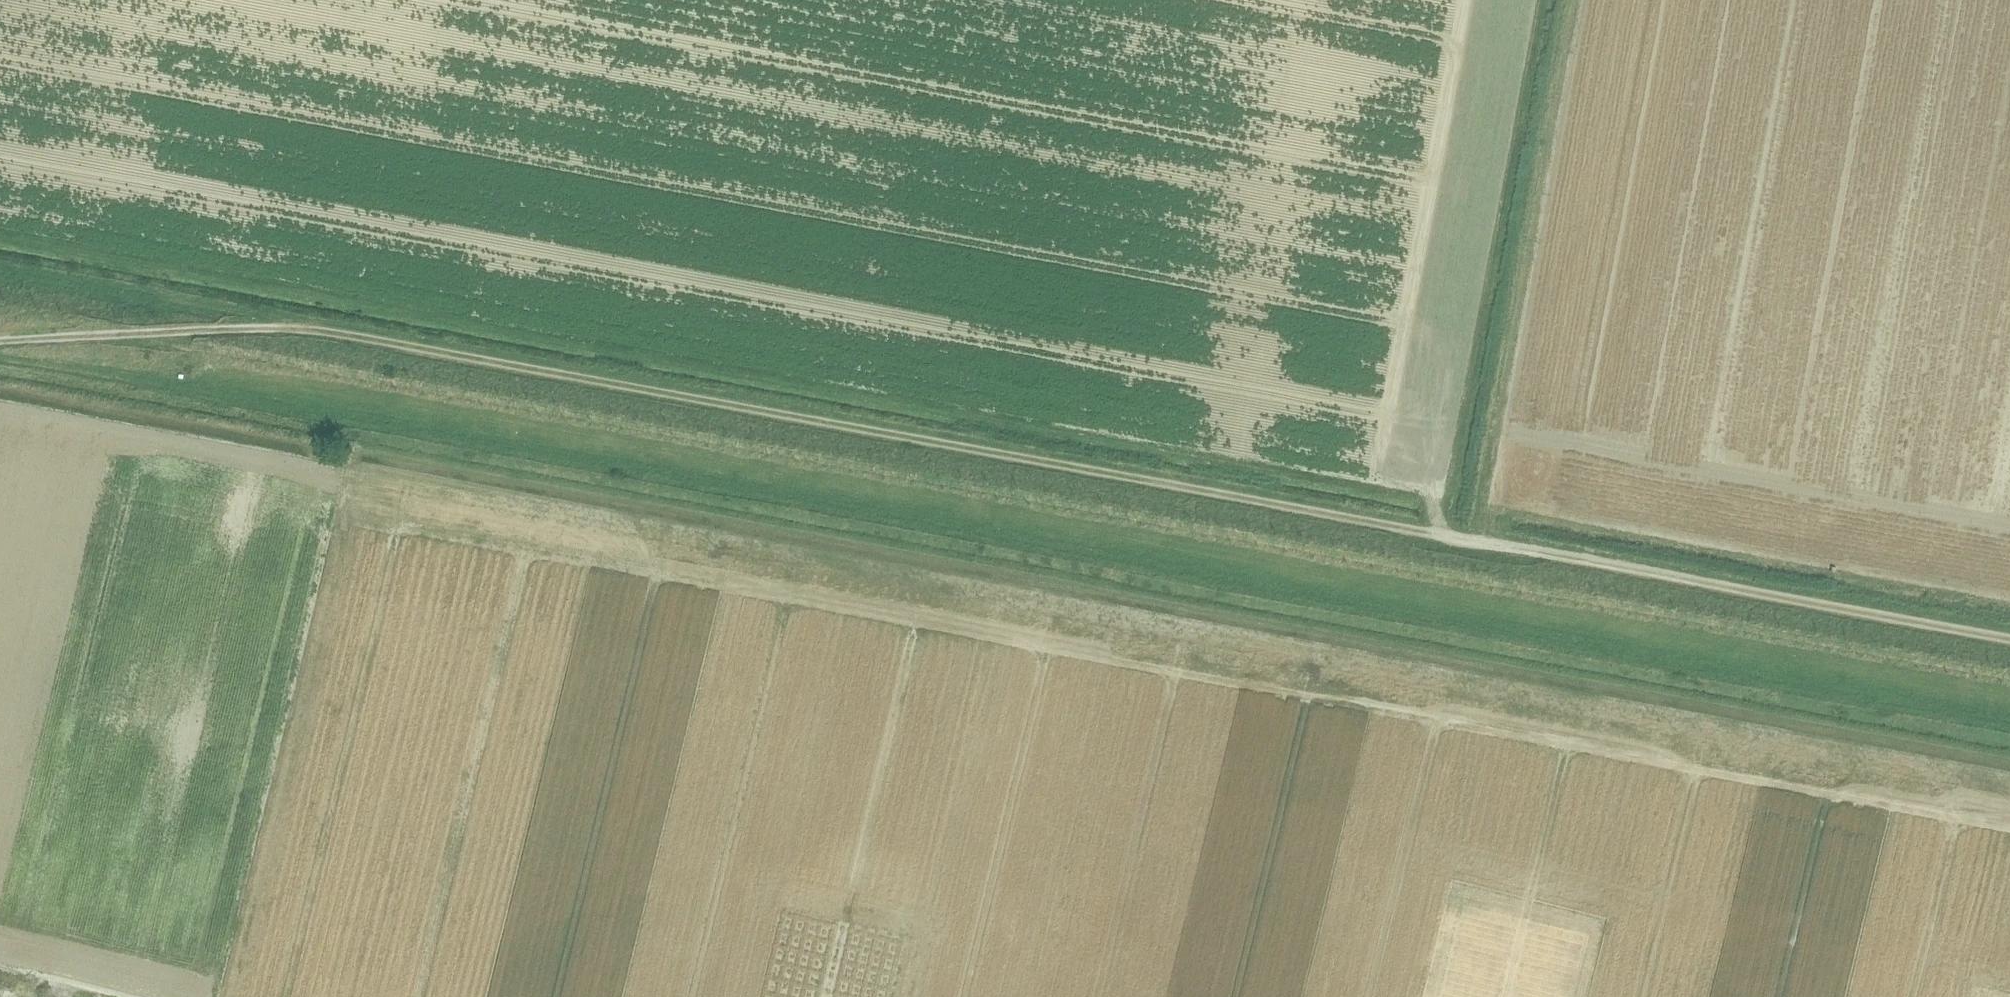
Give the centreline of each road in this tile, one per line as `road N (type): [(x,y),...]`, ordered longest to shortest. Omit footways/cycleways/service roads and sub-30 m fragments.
road 1 (track): [(0,360),(2009,726)]
road 2 (track): [(0,267),(2009,630)]
road 3 (track): [(0,340),(323,323)]

